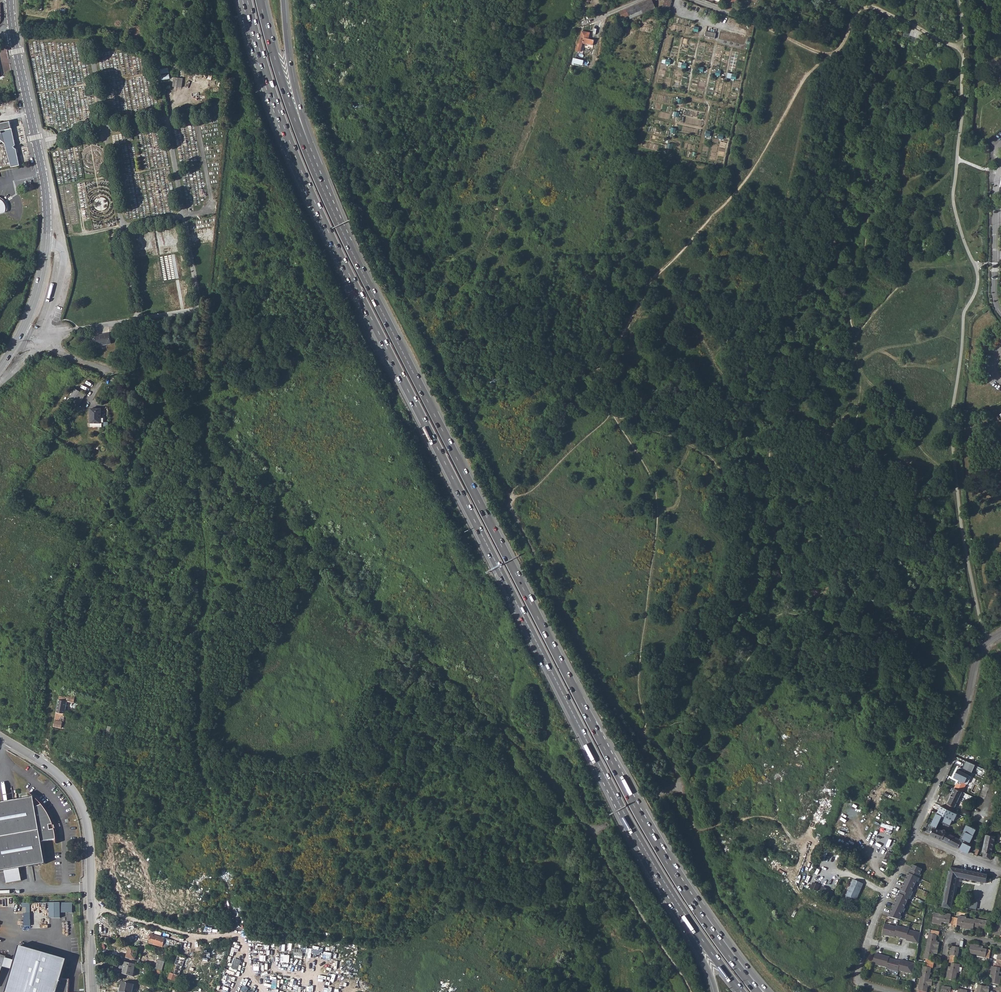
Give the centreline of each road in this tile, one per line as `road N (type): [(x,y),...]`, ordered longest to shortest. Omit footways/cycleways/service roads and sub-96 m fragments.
road 1 (trunk): [(248,0),(285,130),(335,246),(600,767),(682,911)]
road 2 (trunk): [(698,912),(587,713),(306,150)]
road 3 (tertiary): [(12,32),(46,204),(39,287),(21,335)]
road 4 (track): [(367,198),(410,139),(463,106),(531,39),(603,16)]
road 5 (residential): [(915,834),(982,654),(1000,635)]
road 6 (tertiary): [(0,738),(75,795),(86,821),(91,910)]
road 7 (trunk): [(306,150),(260,0)]
road 8 (trunk): [(306,150),(283,0)]
road 9 (residential): [(1000,313),(995,179)]
road 10 (unclassified): [(91,910),(207,939)]

